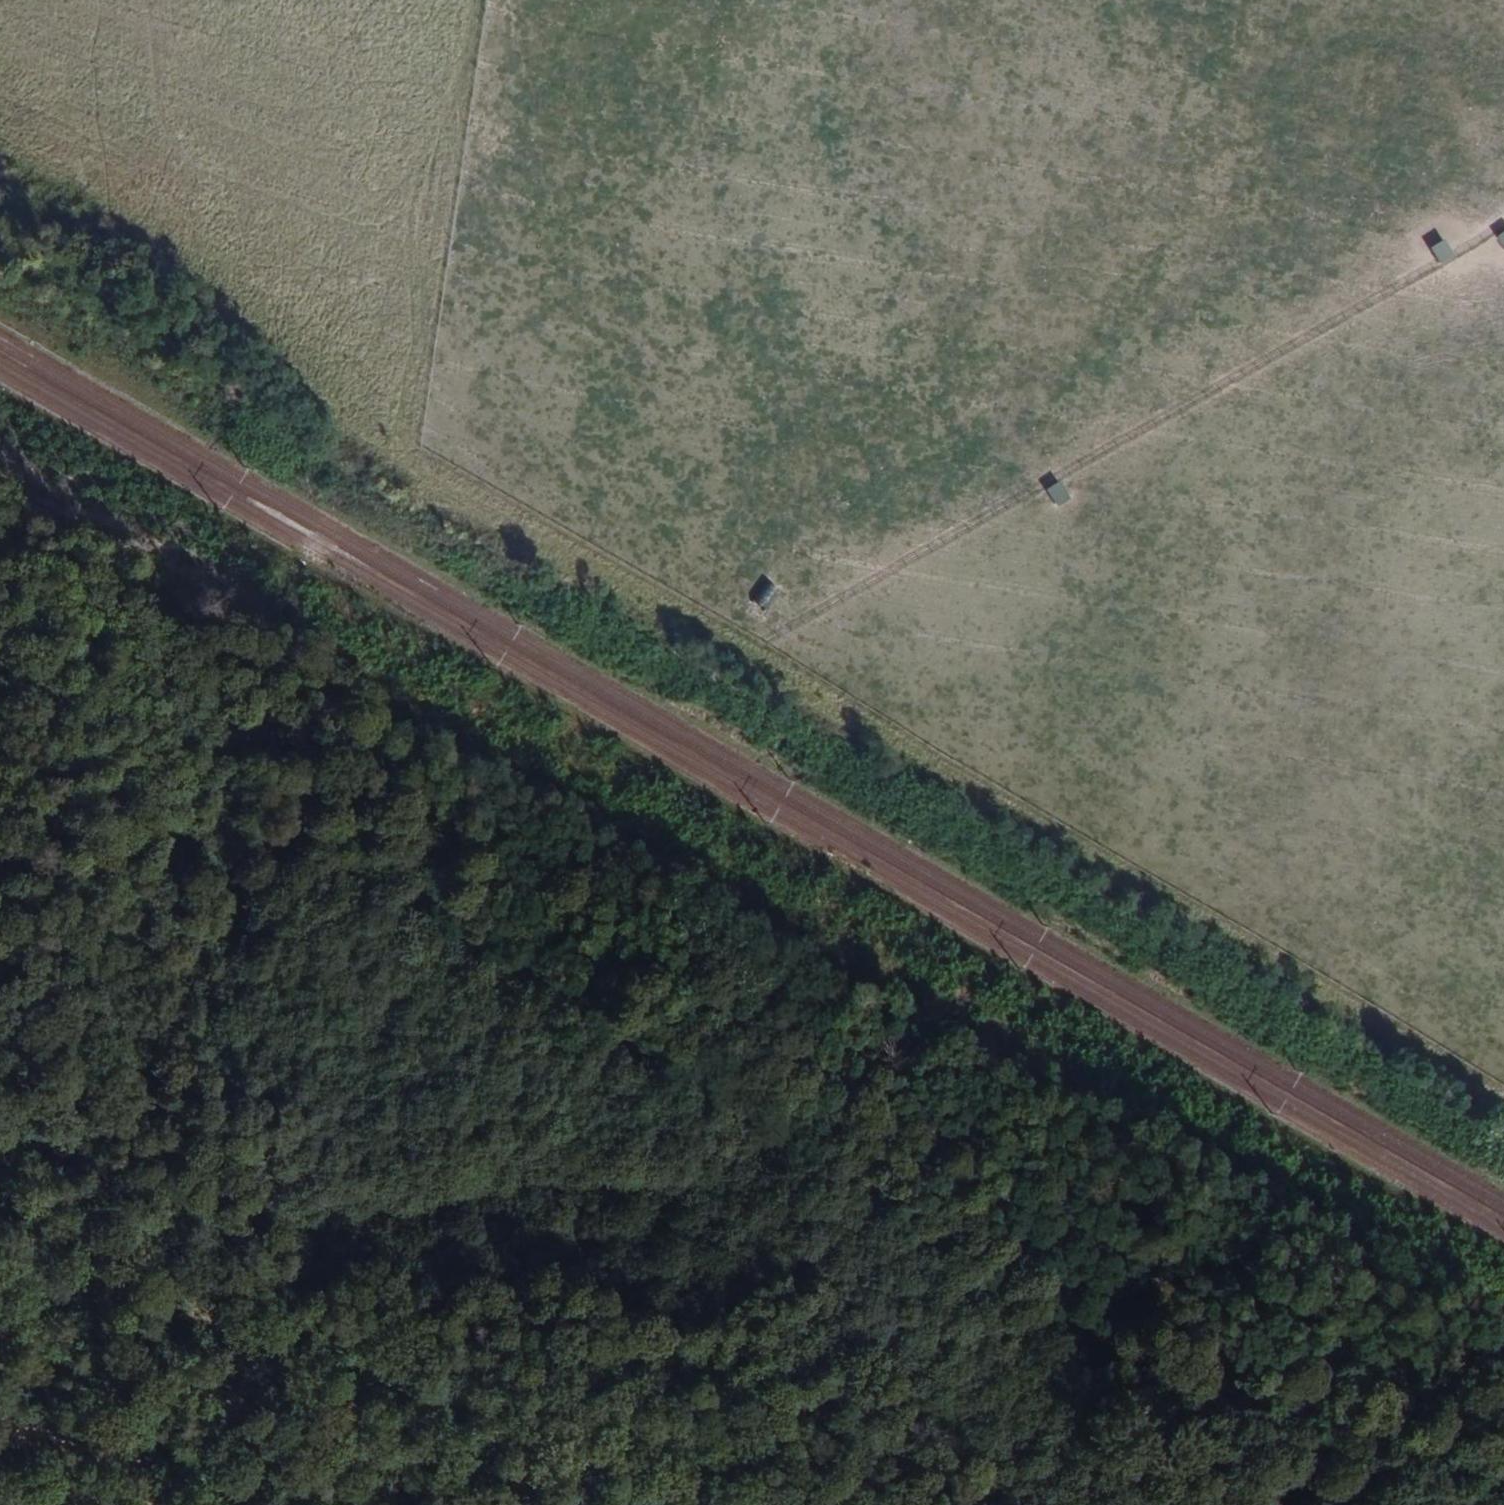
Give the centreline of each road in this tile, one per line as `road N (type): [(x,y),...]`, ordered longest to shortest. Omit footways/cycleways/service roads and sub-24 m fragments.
road 1 (track): [(0,1463),(139,1504)]

